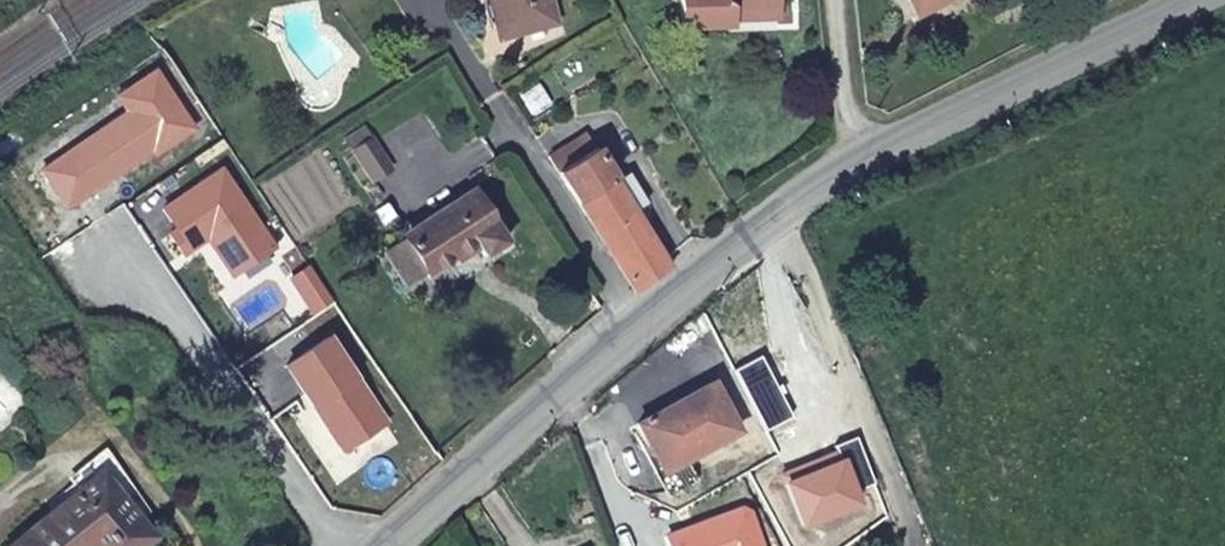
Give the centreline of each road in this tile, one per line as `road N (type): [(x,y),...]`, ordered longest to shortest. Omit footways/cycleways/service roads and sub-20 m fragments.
road 1 (secondary): [(392,545),(570,385),(821,184),(874,151),(1193,0)]

